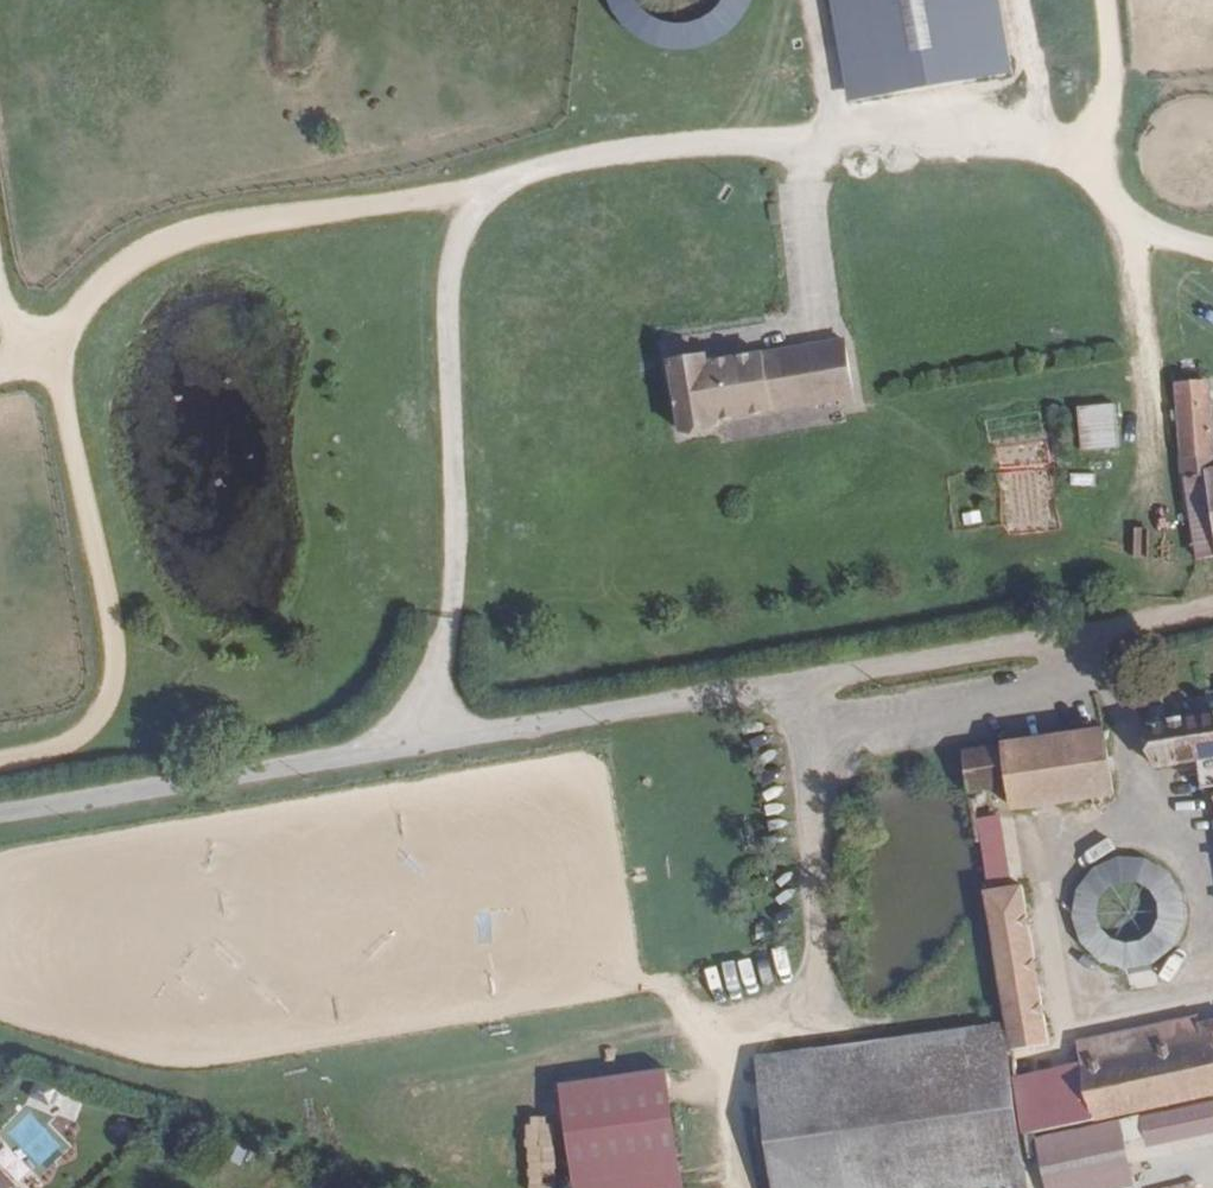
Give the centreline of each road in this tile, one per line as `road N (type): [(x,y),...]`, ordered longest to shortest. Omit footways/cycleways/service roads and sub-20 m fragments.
road 1 (track): [(1212,245),(1156,224),(1101,163),(903,134),(679,147),(514,182),(472,200),(448,242),(456,550),(429,741)]
road 2 (residential): [(1104,628),(0,814)]
road 3 (track): [(472,200),(258,222),(93,279),(43,361),(111,657),(104,716),(49,752),(0,760)]
road 4 (track): [(1105,0),(1110,60),(1101,163),(1163,550)]

